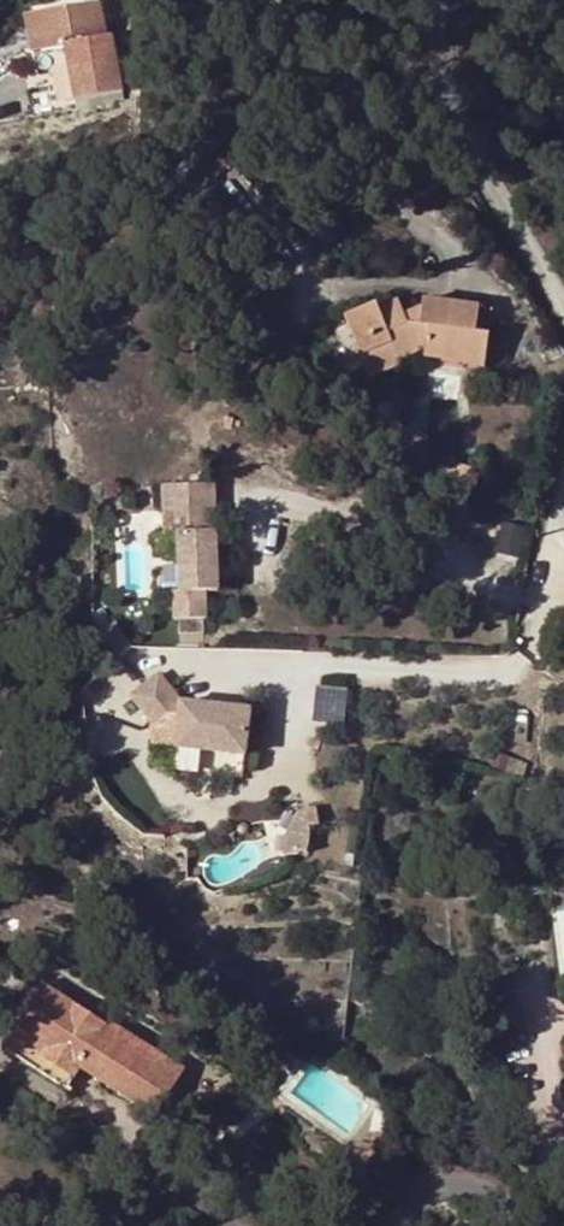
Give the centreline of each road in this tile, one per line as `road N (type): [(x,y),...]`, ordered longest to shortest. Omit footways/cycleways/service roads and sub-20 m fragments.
road 1 (residential): [(563,318),(449,122),(435,61),(440,0)]
road 2 (residential): [(516,1225),(498,1204),(441,1182),(406,1206),(398,1225)]

